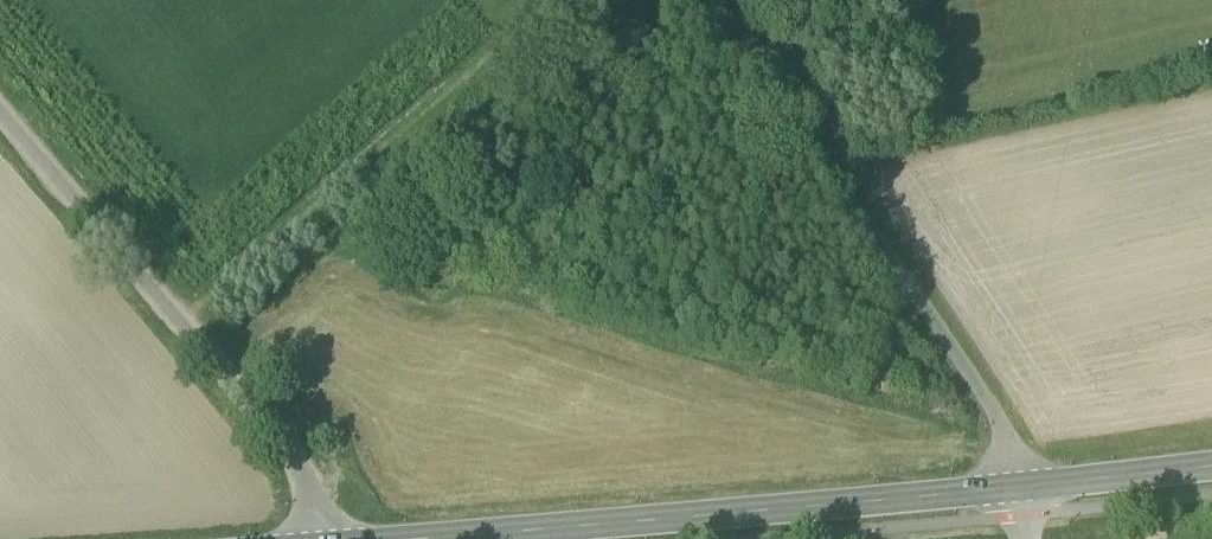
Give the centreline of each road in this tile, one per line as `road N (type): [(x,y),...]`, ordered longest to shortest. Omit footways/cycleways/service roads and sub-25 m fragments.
road 1 (secondary): [(443,538),(1017,490)]
road 2 (unclassified): [(0,117),(281,449),(332,538)]
road 3 (secondary): [(1017,490),(1211,466)]

